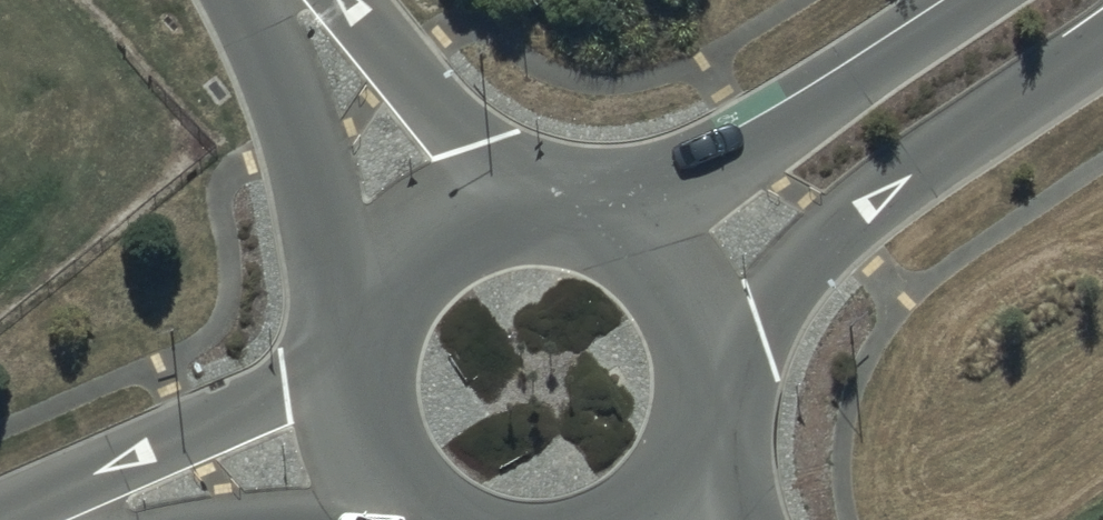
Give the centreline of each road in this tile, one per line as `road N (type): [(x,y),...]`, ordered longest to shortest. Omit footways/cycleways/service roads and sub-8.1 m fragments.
road 1 (residential): [(1102,36),(835,230),(715,379)]
road 2 (residential): [(640,236),(995,0)]
road 3 (residential): [(35,519),(91,480),(355,362)]
road 4 (residential): [(379,290),(256,0)]
road 5 (residential): [(352,0),(474,146),(508,203)]
road 6 (residential): [(640,236),(682,279),(705,326),(715,379)]
road 7 (residential): [(379,290),(413,248),(457,219),(508,203)]
road 8 (residential): [(396,495),(362,432),(355,362)]
road 9 (residential): [(508,203),(555,203),(640,236)]
road 10 (residential): [(396,495),(270,519)]

